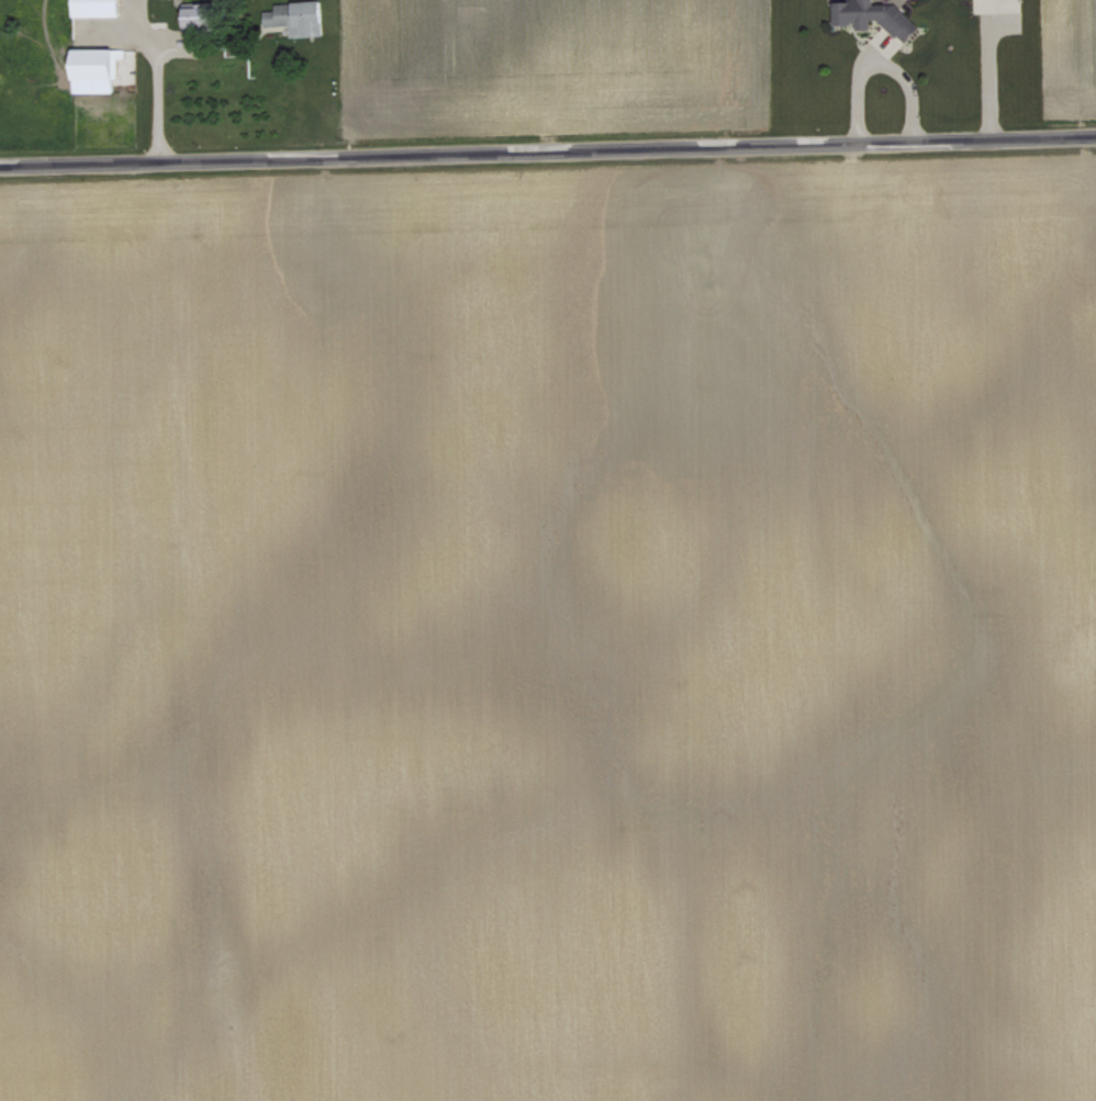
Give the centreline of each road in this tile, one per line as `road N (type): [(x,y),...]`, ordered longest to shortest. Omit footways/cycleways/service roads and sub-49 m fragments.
road 1 (residential): [(0,164),(1095,137)]

